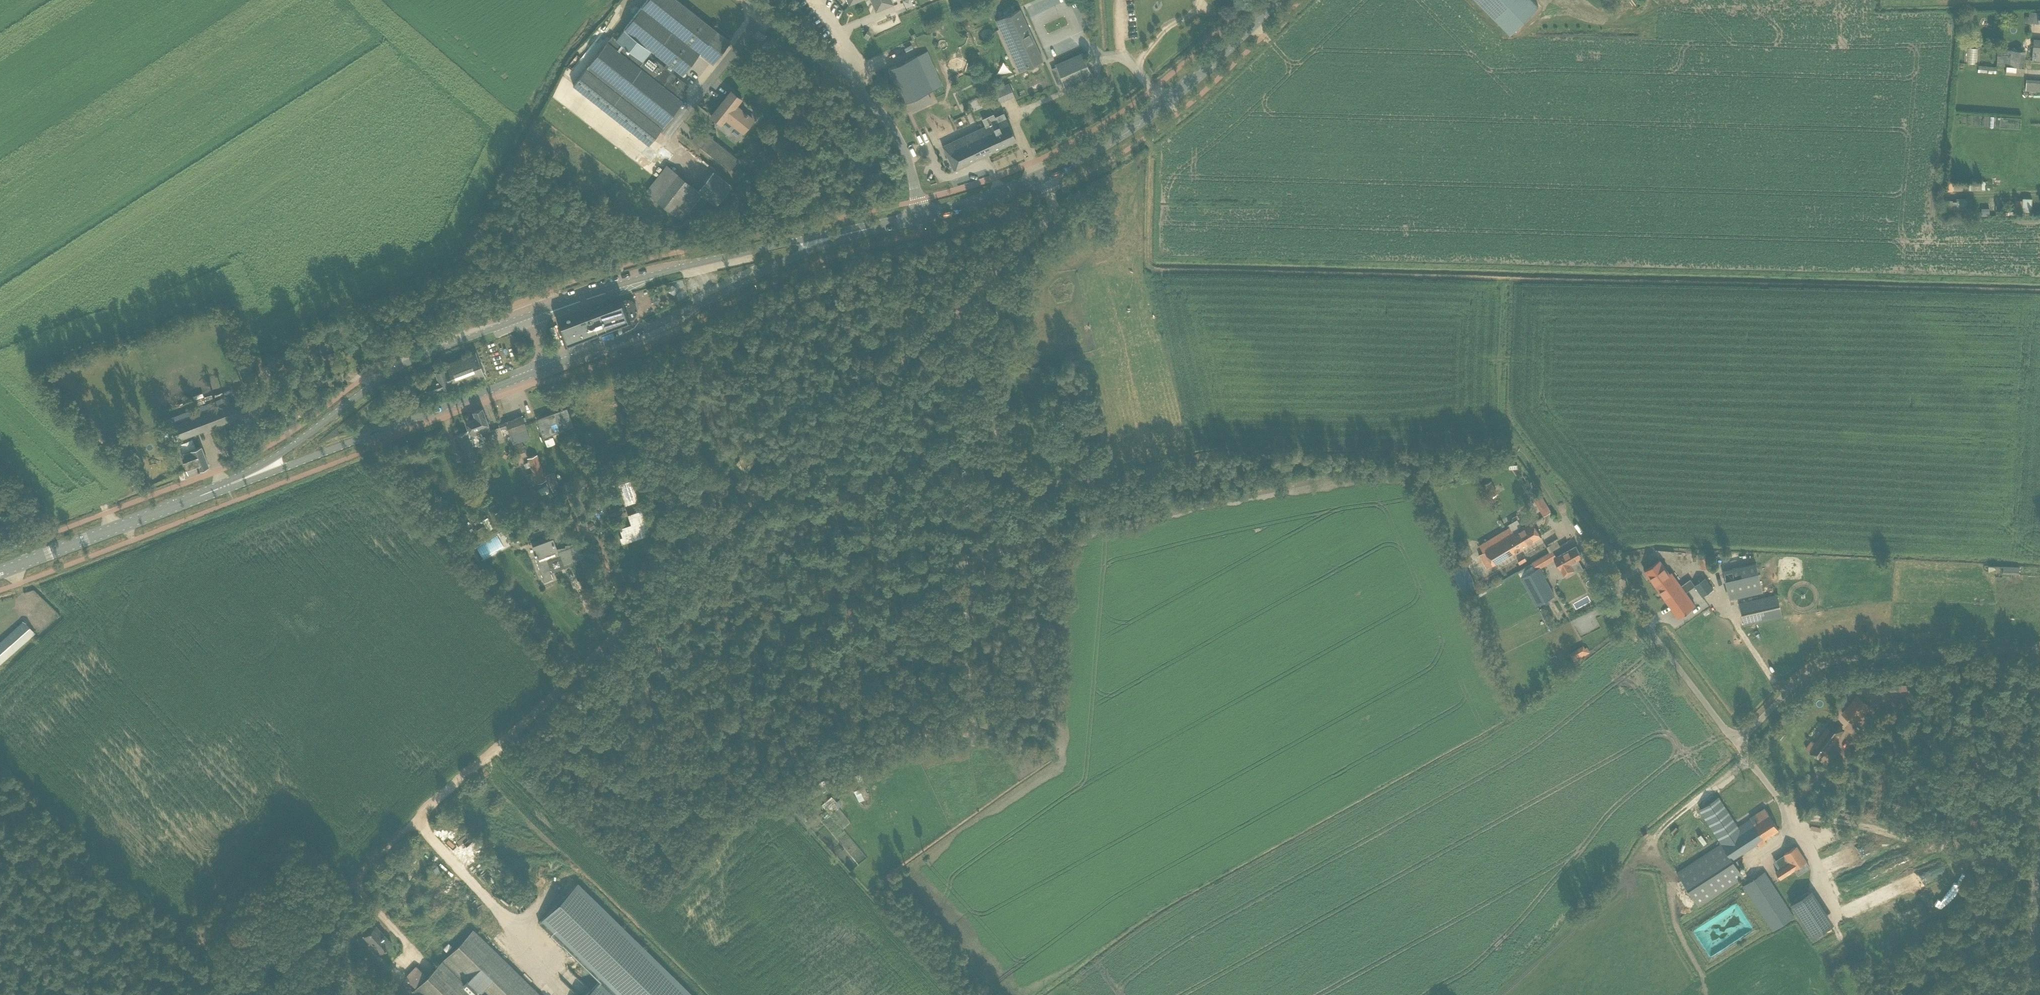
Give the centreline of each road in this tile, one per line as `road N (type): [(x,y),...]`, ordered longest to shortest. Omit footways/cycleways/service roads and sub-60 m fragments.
road 1 (track): [(953,307),(252,984)]
road 2 (secondary): [(843,234),(624,283),(425,356),(238,481)]
road 3 (secondary): [(238,481),(651,329),(843,234)]
road 4 (track): [(1098,478),(1092,523),(963,568),(974,704),(967,732),(918,743),(830,783)]
road 5 (secondary): [(920,218),(1018,188),(1106,144),(1201,74),(1277,0)]
road 6 (unclassified): [(1735,743),(1806,673),(1833,659),(2039,650)]
road 7 (track): [(575,672),(373,448)]
road 8 (unclassified): [(1735,743),(1563,518)]
road 9 (track): [(1098,478),(1025,483),(1006,472),(953,307)]
road 10 (secondary): [(0,572),(238,481)]
road 11 (track): [(1791,816),(2039,874)]
road 12 (unclassified): [(920,218),(890,125),(839,77)]
road 13 (track): [(953,307),(1050,214),(1048,193)]
road 14 (unclassified): [(2029,994),(2039,854)]
road 15 (unclassified): [(839,77),(743,0)]

